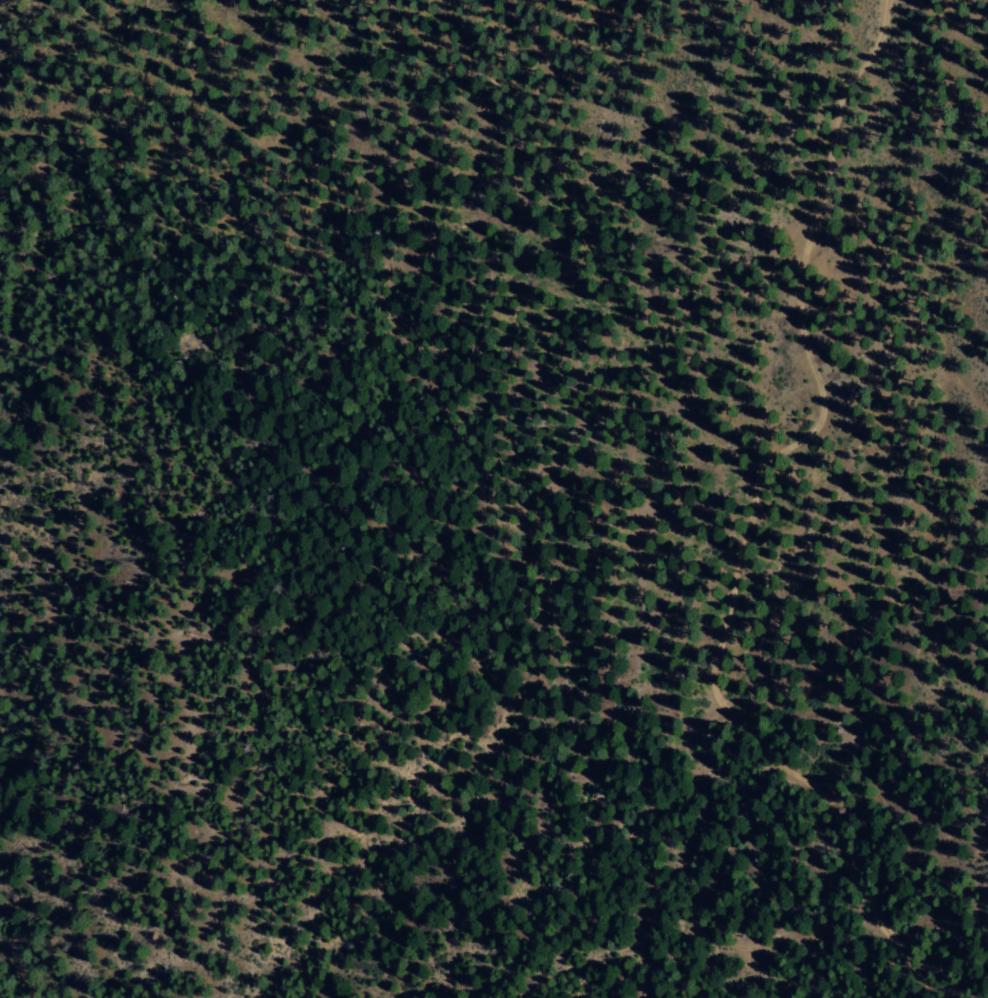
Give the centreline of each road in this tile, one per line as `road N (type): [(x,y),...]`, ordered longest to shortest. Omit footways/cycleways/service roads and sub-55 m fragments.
road 1 (track): [(926,997),(849,865),(738,737),(722,643),(893,55),(897,0)]

